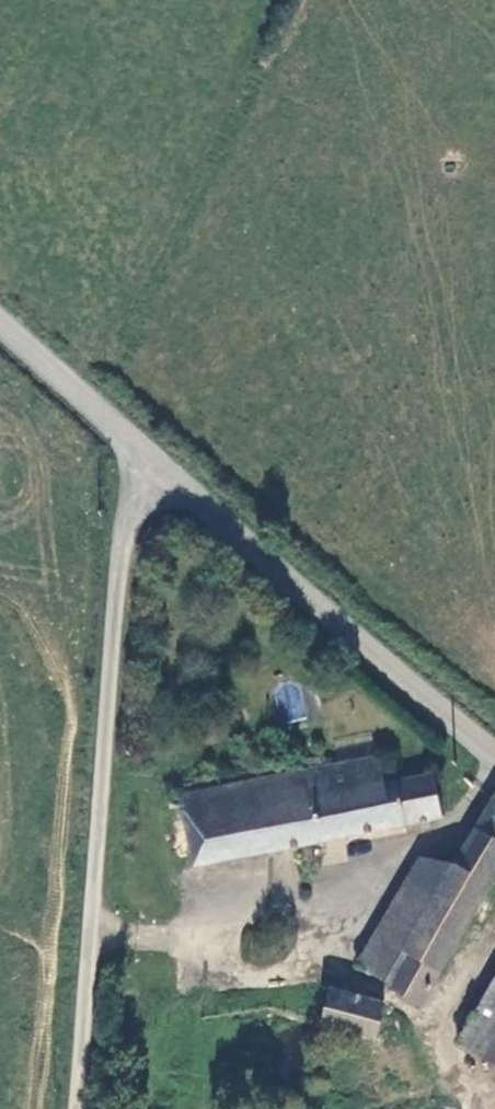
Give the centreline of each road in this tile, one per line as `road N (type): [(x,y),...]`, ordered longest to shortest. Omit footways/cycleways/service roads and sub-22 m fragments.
road 1 (unclassified): [(137,447),(119,538),(75,1108)]
road 2 (unclassified): [(494,758),(137,447)]
road 3 (unclassified): [(137,447),(0,325)]

